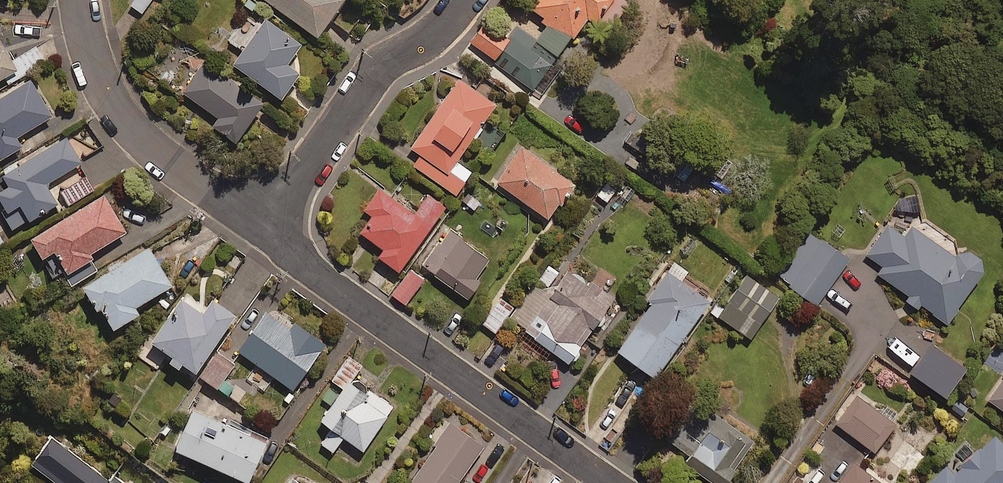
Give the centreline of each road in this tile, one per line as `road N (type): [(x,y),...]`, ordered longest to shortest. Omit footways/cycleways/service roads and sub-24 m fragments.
road 1 (residential): [(268,220),(311,272),(613,482)]
road 2 (residential): [(88,0),(110,89),(141,135),(268,220)]
road 3 (residential): [(464,0),(377,71),(268,220)]

